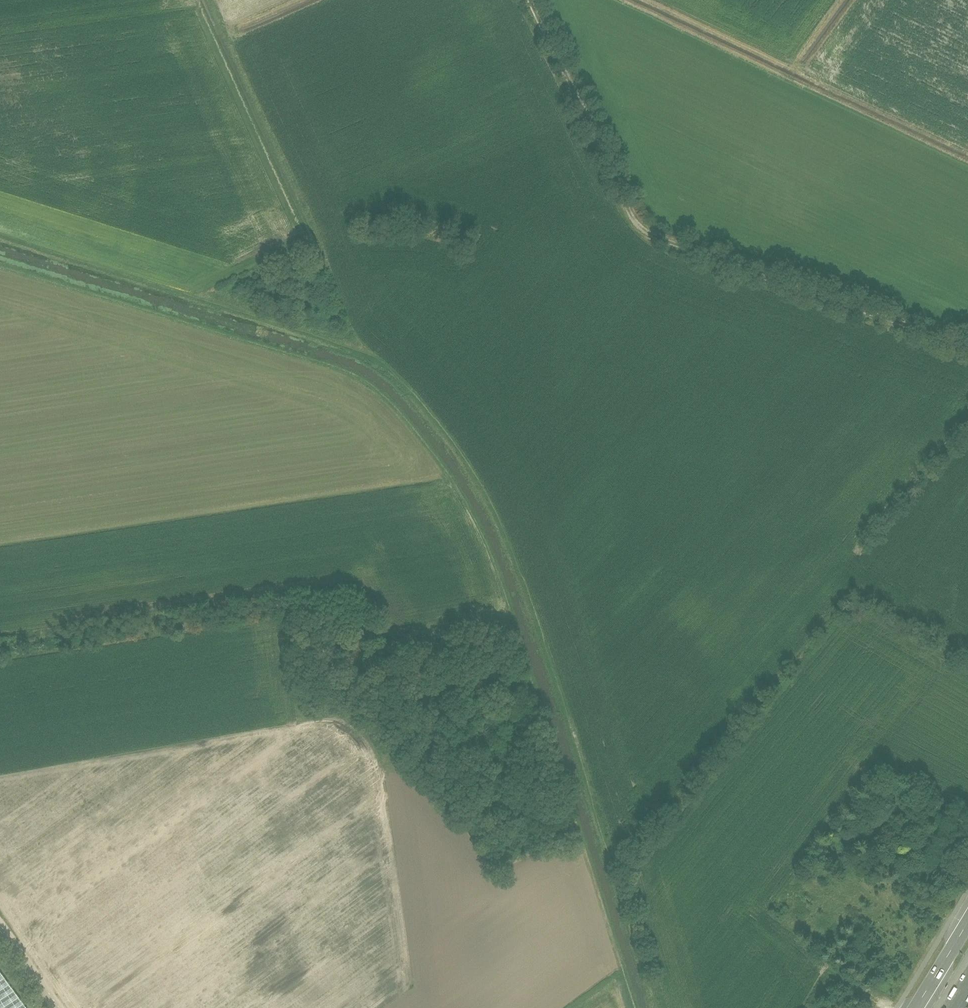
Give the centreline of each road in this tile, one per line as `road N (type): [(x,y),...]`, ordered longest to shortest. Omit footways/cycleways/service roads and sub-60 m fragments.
road 1 (track): [(527,0),(627,213),(647,235),(967,347)]

